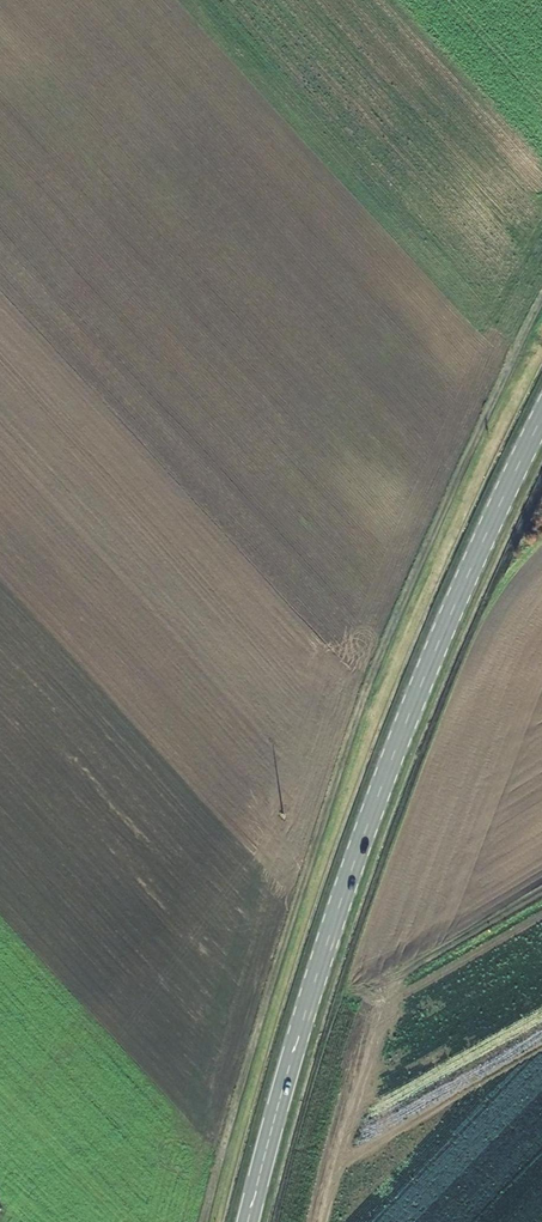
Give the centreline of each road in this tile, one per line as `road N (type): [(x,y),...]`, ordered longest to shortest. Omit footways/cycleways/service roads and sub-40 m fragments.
road 1 (track): [(203,1221),(259,1019),(393,617),(541,305)]
road 2 (primary): [(541,416),(435,649),(364,834),(247,1221)]
road 3 (track): [(541,891),(423,962)]

